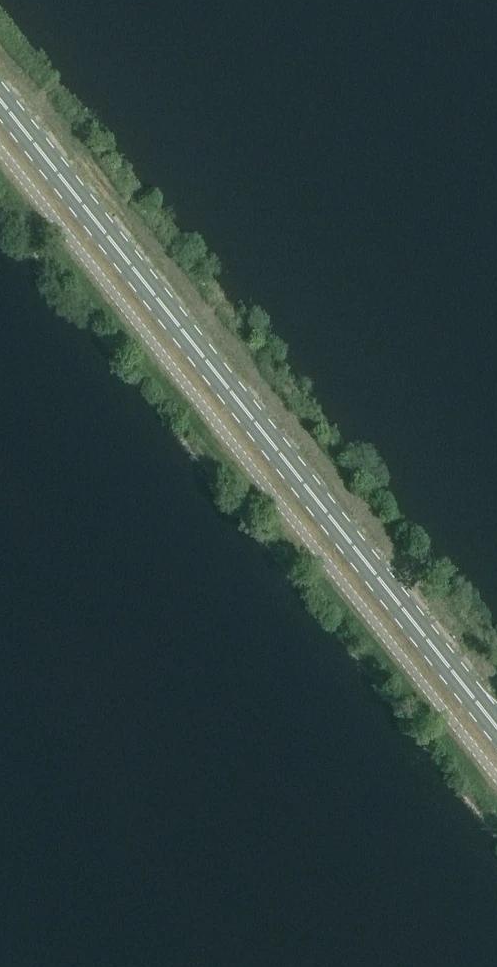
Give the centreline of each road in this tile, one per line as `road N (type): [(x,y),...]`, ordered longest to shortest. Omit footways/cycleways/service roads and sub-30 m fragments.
road 1 (primary): [(496,727),(0,101)]

